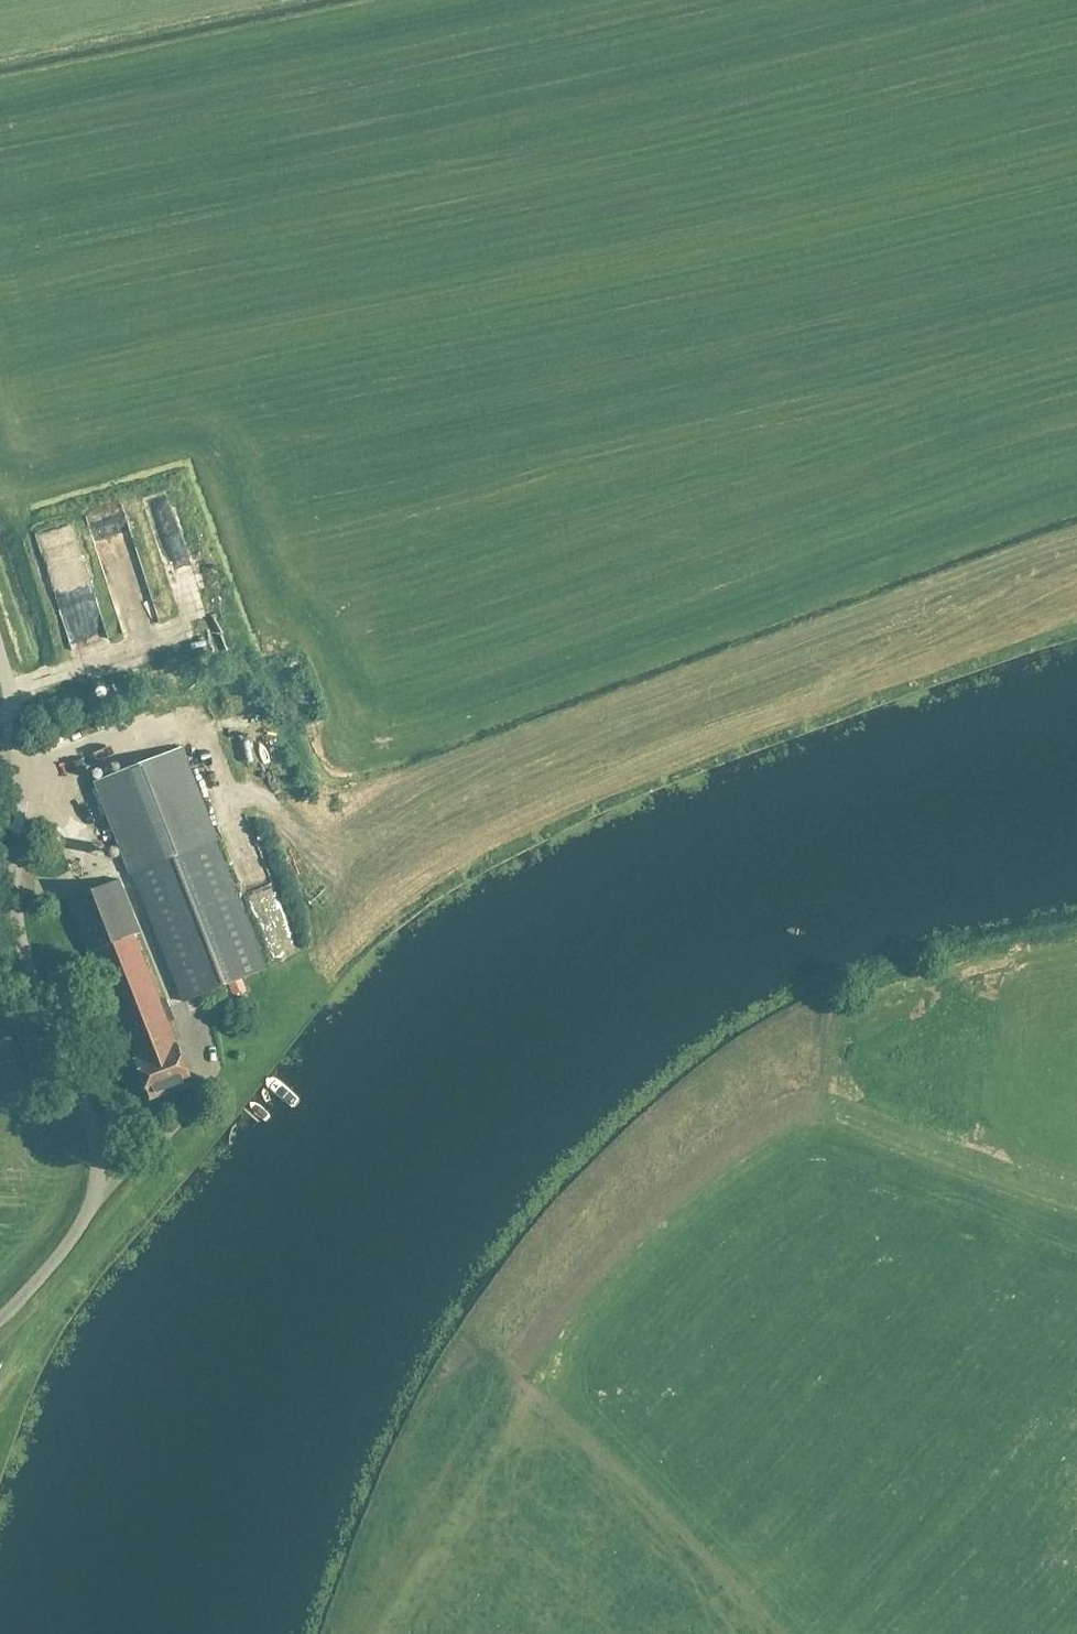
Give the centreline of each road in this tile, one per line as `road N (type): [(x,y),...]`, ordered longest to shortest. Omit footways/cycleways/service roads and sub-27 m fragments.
road 1 (unclassified): [(0,1316),(95,1202),(97,1164),(88,1114),(18,930),(17,744),(0,665)]

